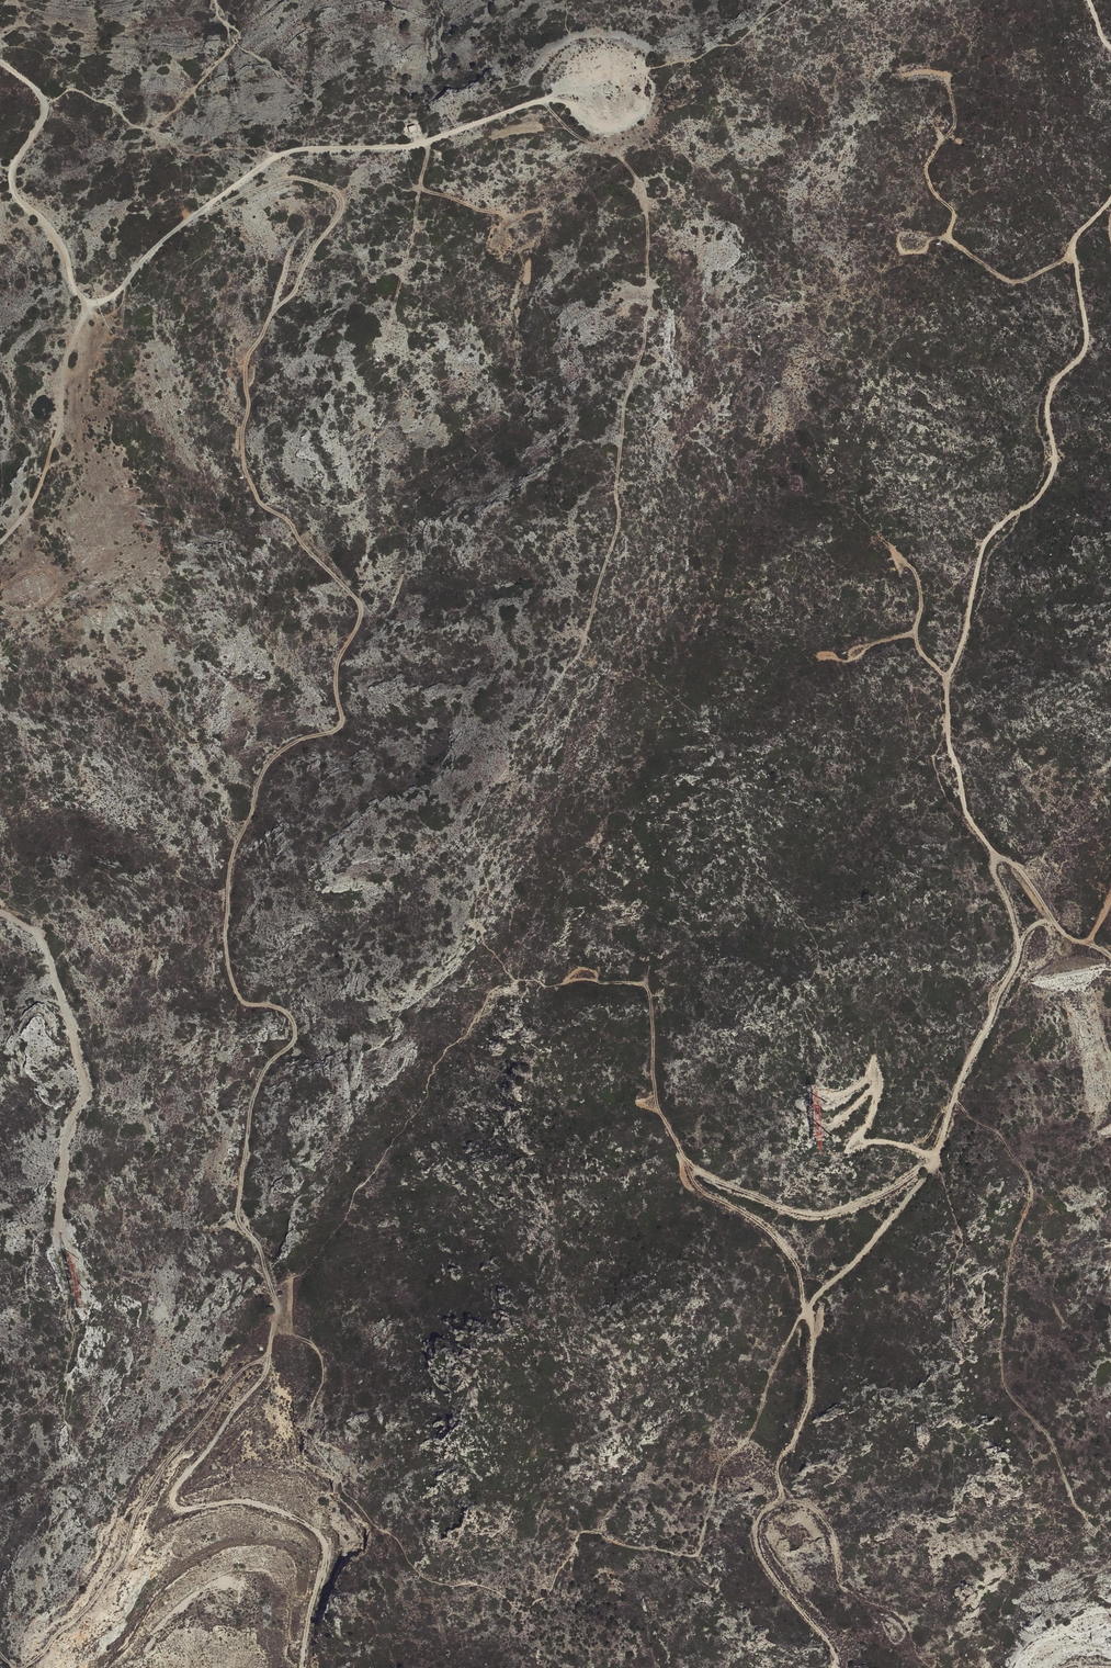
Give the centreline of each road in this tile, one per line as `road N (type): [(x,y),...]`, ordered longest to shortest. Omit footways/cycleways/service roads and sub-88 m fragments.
road 1 (track): [(200,213),(292,179),(340,196),(342,210),(247,359),(242,457),(255,502),(284,514),(357,600),(361,616),(336,663),(340,725),(328,736),(306,736),(264,765),(227,874),(225,939),(237,995),(282,1008),(295,1028),(251,1105),(238,1209),(276,1302),(267,1358),(237,1376),(155,1484),(124,1570),(97,1608),(23,1667)]
road 2 (track): [(683,1159),(723,1185),(820,1216),(886,1191),(936,1153),(1018,951),(995,858),(964,806),(949,746),(947,677),(965,639),(985,545),(1036,500),(1054,473),(1049,397),(1080,359),(1088,336),(1071,249),(1110,200)]
road 3 (track): [(833,1667),(829,1645),(762,1561),(757,1540),(761,1516),(781,1499),(778,1464),(810,1398),(813,1336),(799,1271),(754,1220),(689,1179),(657,1104),(649,989),(582,976)]
road 4 (track): [(0,60),(45,102),(11,181),(57,237),(82,296),(96,302),(117,293),(177,229),(280,155),(421,145),(541,101)]
road 5 (track): [(541,101),(578,137),(625,162),(647,208),(648,334),(625,410),(620,522),(596,596)]
road 6 (track): [(305,1667),(326,1561),(320,1532),(254,1501),(183,1511),(175,1503),(179,1485),(267,1372),(267,1358)]
road 7 (track): [(576,1539),(594,1533),(683,1555),(702,1545),(721,1467),(748,1439),(779,1356),(807,1311)]
road 8 (track): [(0,912),(41,938),(87,1085),(67,1138),(61,1232)]
road 9 (track): [(1071,249),(1011,283),(947,238),(953,212),(930,188),(924,166),(955,118),(946,80)]
road 10 (track): [(88,301),(70,350),(60,418),(71,453),(47,470),(35,502),(0,543)]
road 11 (track): [(947,677),(920,650),(914,632),(921,601),(906,562)]

